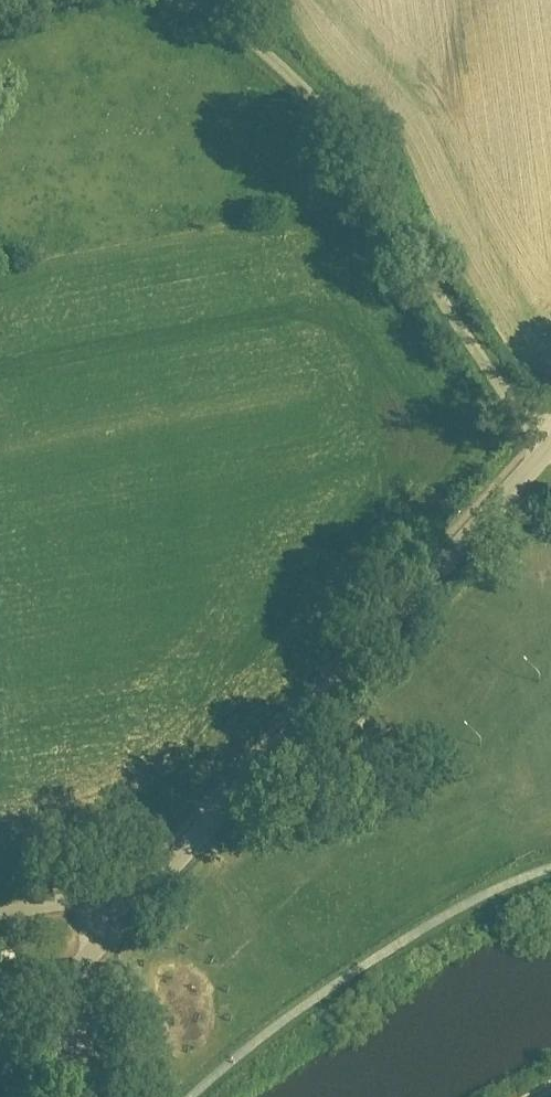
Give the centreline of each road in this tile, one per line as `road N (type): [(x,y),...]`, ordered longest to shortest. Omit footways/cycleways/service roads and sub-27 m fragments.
road 1 (unclassified): [(550,468),(278,59),(175,0)]
road 2 (residential): [(550,469),(422,585),(147,890)]
road 3 (residential): [(147,890),(49,1019),(56,1081),(67,1096)]
road 4 (residential): [(147,890),(0,920)]

